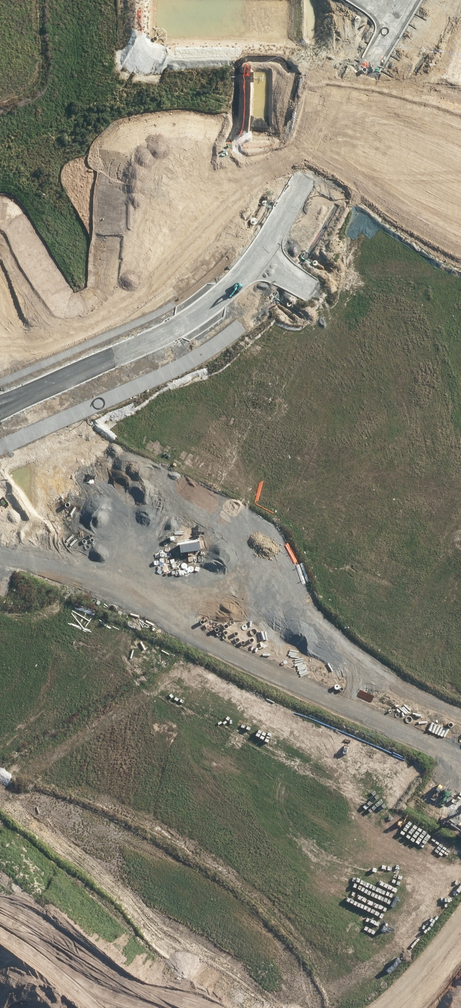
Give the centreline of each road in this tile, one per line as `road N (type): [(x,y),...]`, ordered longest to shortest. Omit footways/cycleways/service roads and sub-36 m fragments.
road 1 (tertiary): [(0,560),(460,802)]
road 2 (tertiary): [(256,255),(396,12)]
road 3 (tertiary): [(19,396),(166,331),(203,308),(256,255)]
road 4 (track): [(332,676),(460,695)]

